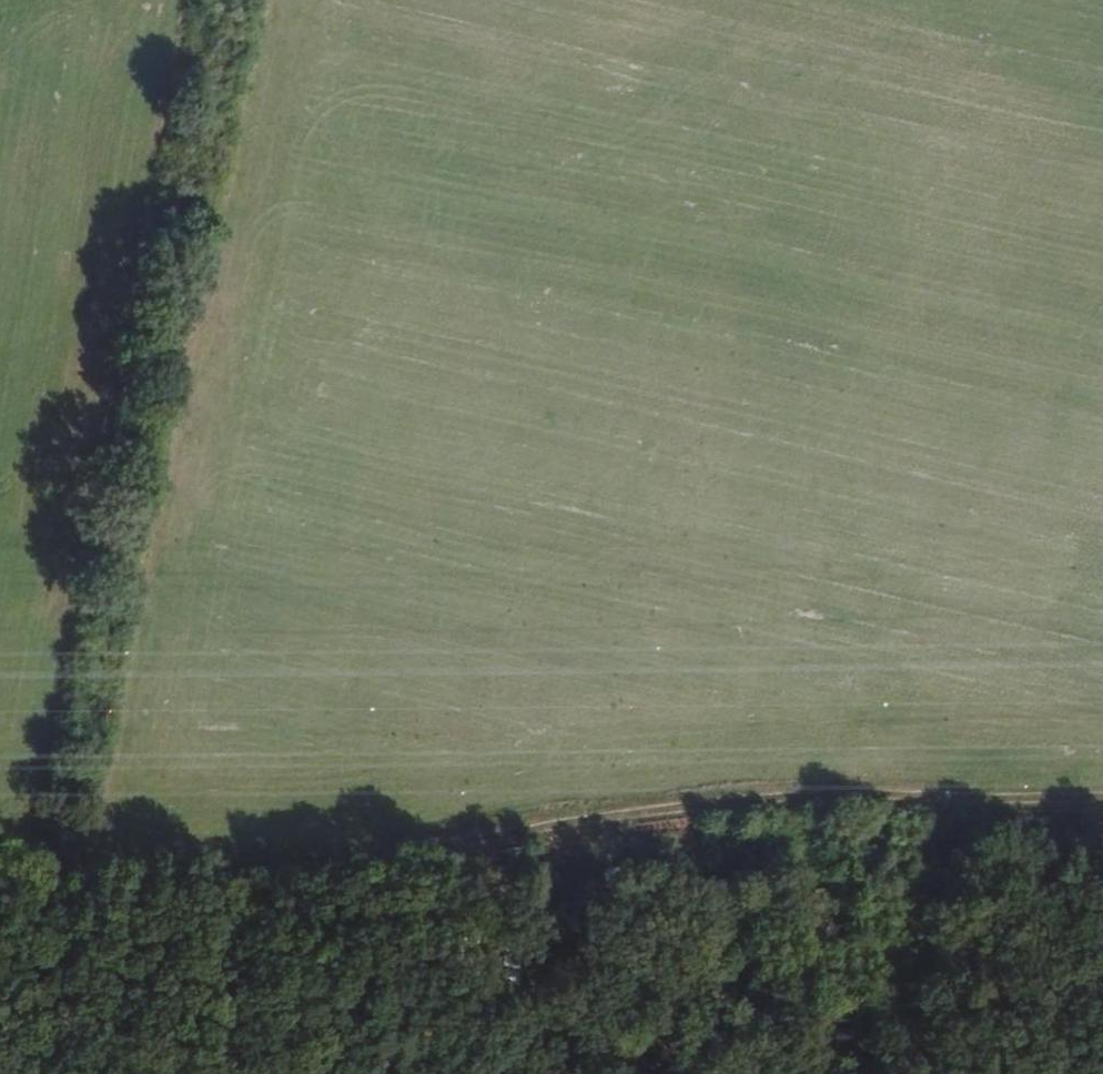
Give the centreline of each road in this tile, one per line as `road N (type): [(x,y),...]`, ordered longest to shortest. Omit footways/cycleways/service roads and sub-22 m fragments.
road 1 (track): [(1102,807),(735,793),(594,799),(341,838),(0,854)]

